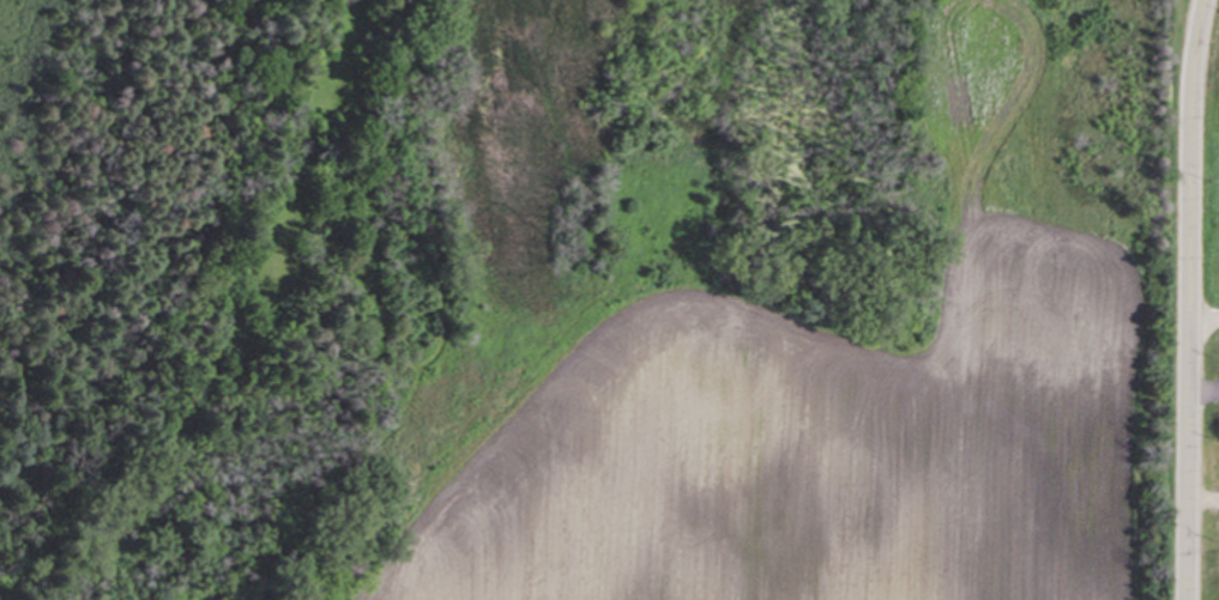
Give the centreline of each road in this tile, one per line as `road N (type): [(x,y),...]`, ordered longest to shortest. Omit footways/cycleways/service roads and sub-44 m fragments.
road 1 (tertiary): [(1182,599),(1188,103),(1202,0)]

